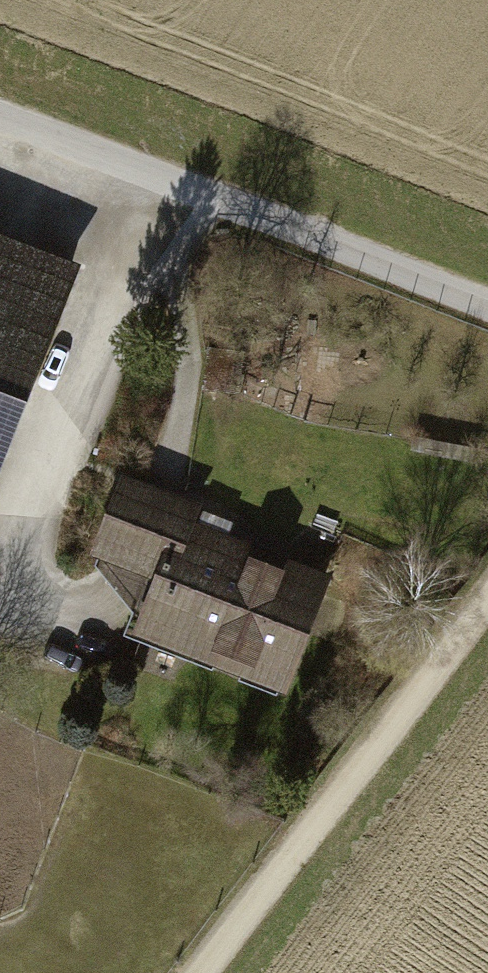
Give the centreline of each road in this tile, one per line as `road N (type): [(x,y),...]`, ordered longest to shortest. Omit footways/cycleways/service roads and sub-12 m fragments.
road 1 (track): [(0,113),(487,304)]
road 2 (track): [(487,601),(201,972)]
road 3 (track): [(172,180),(0,603)]

